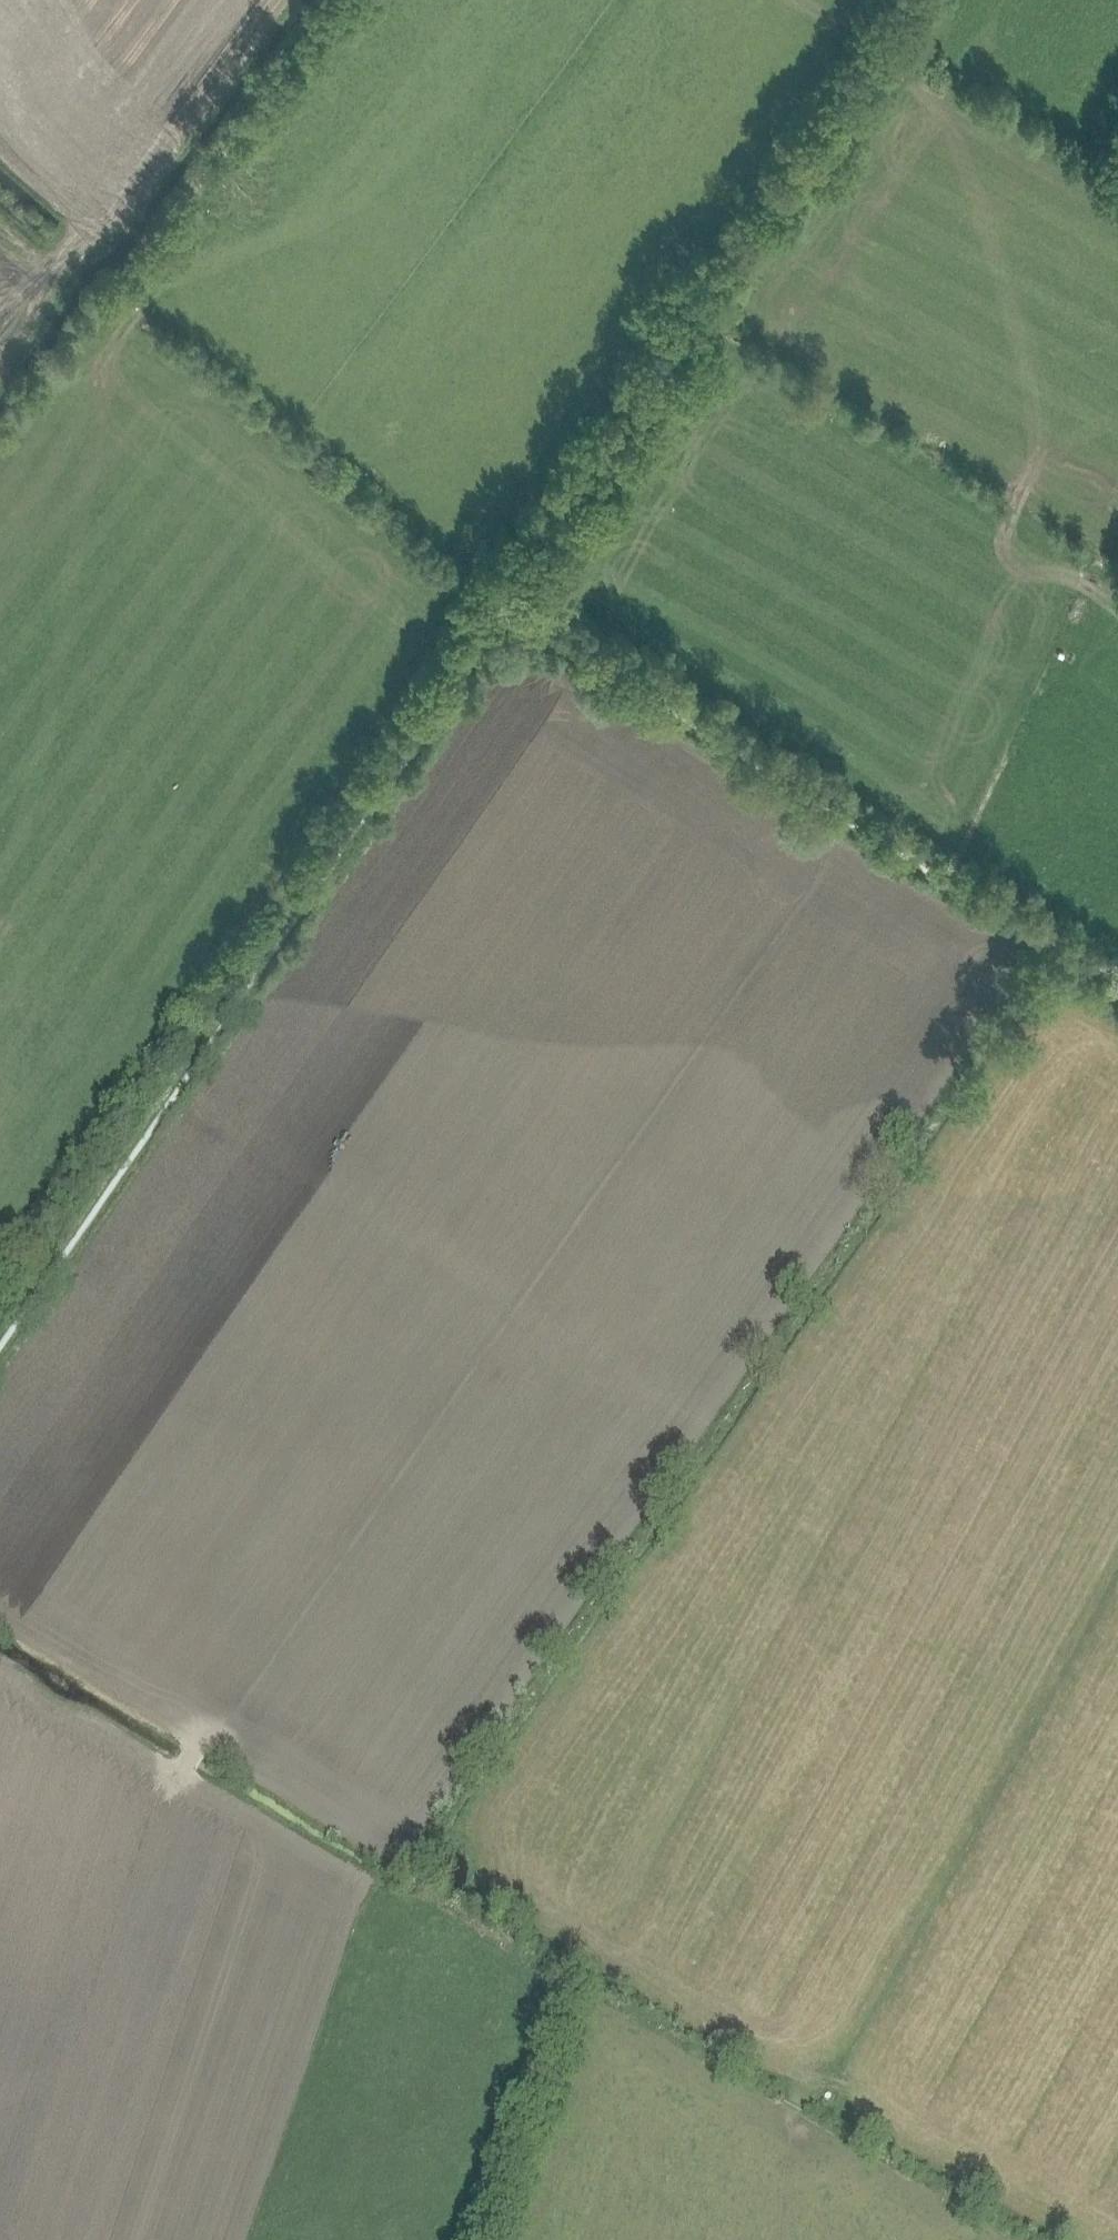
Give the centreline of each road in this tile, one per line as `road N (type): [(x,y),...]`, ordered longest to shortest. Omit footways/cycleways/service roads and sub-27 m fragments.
road 1 (track): [(516,620),(524,581),(928,0)]

